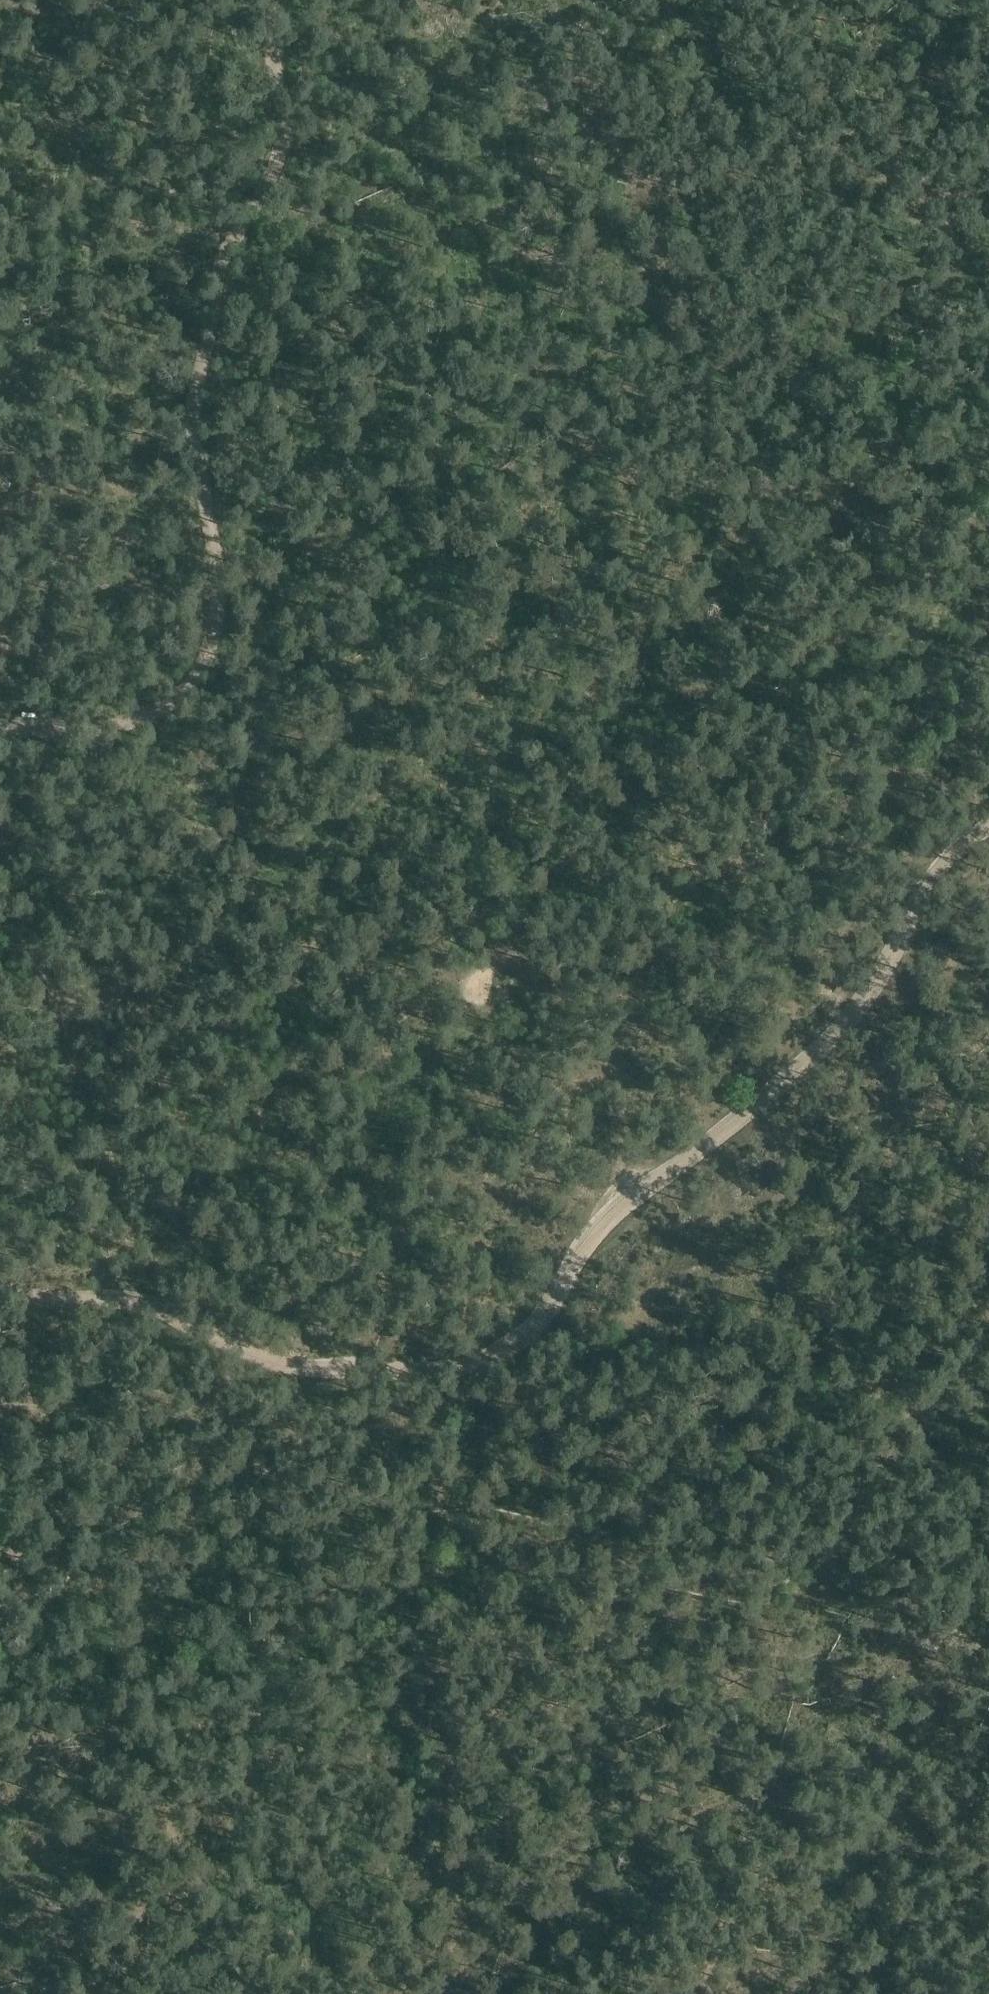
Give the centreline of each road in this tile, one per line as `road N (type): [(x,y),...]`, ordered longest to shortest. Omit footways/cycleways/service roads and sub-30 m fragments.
road 1 (track): [(0,1292),(154,1307),(224,1343),(310,1369),(441,1370),(503,1353),(526,1336),(579,1254),(618,1214),(756,1105),(867,998),(933,877),(988,826)]
road 2 (track): [(0,727),(98,730),(136,720),(169,706),(207,658),(217,577),(196,464),(195,400),(219,267),(280,157),(274,0)]

